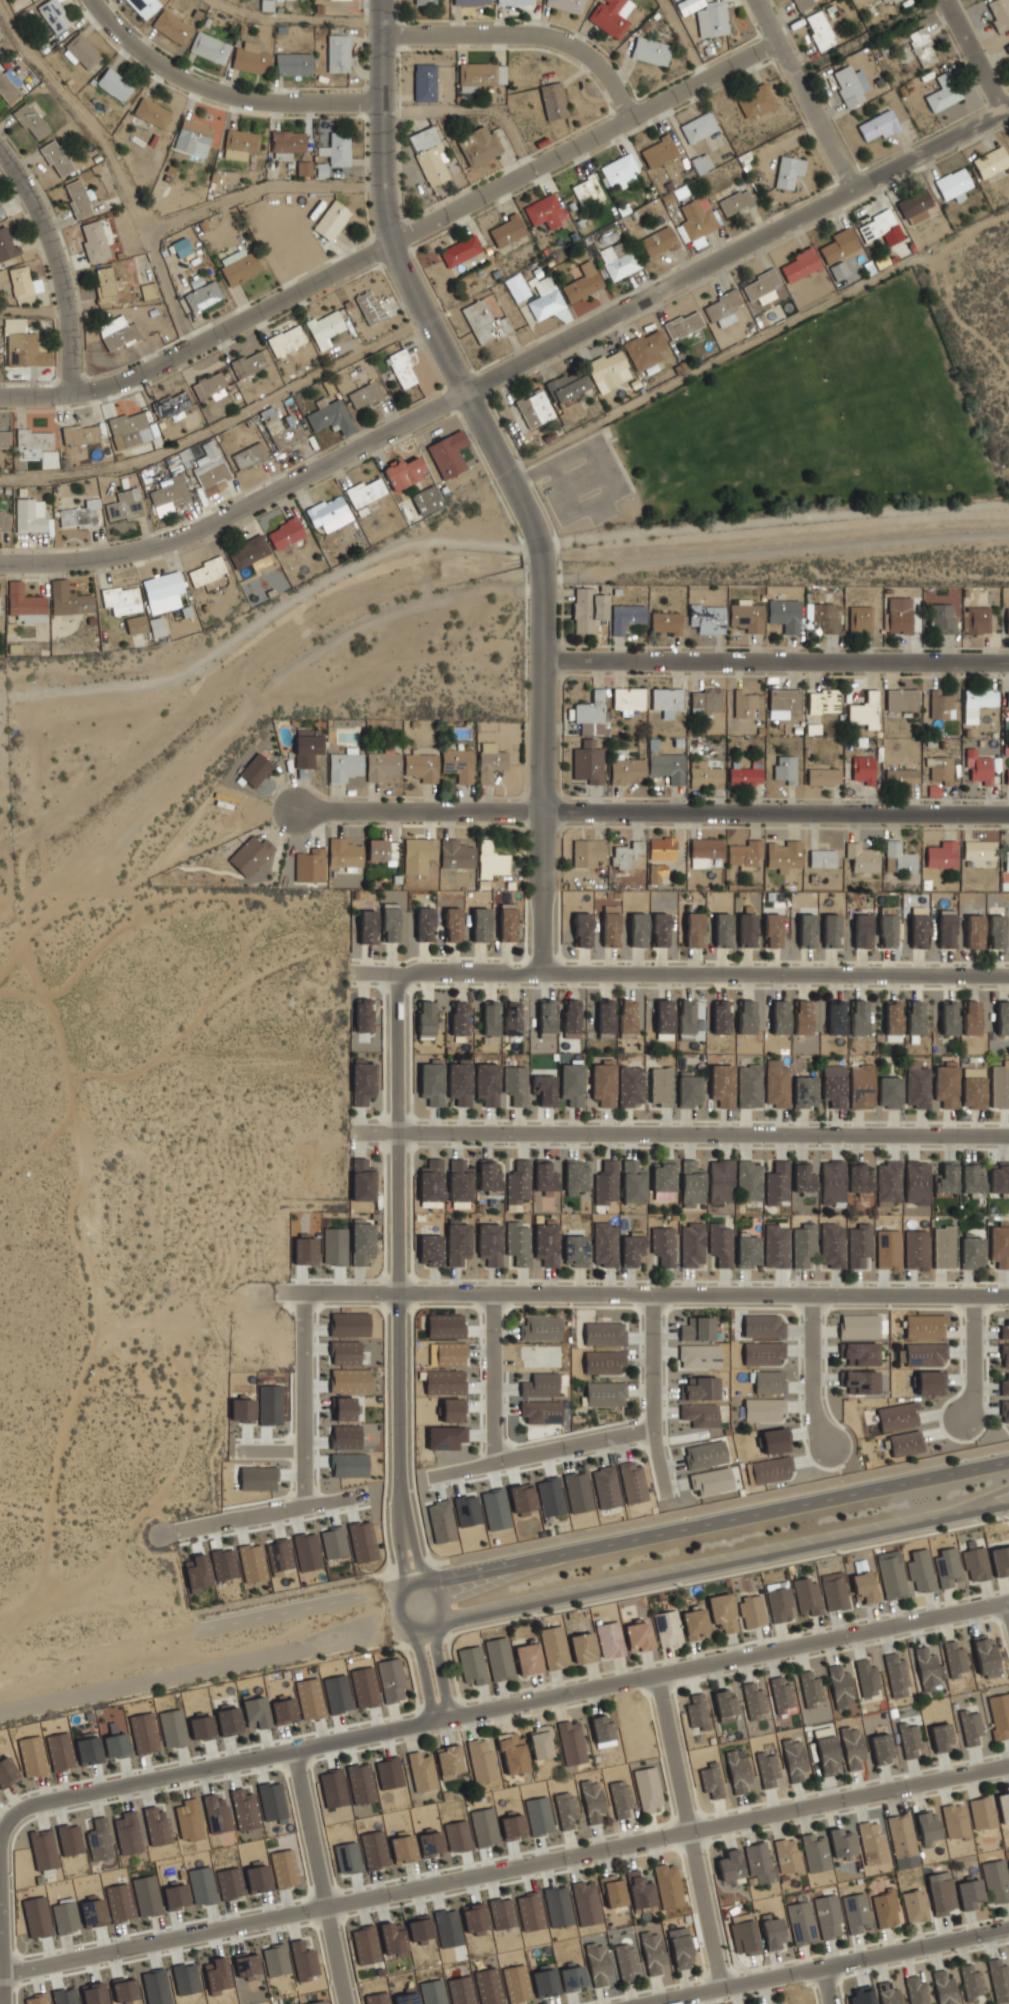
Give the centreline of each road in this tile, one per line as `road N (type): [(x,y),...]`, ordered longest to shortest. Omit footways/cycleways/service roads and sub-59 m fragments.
road 1 (residential): [(3,1974),(1008,1764)]
road 2 (residential): [(1008,1604),(35,1805),(8,1822)]
road 3 (residential): [(779,41),(139,374),(72,392),(0,395)]
road 4 (residential): [(277,1291),(1008,1295)]
road 5 (residential): [(355,1131),(1008,1135)]
road 6 (residential): [(467,392),(1008,108)]
road 7 (tertiary): [(1008,1461),(428,1581)]
road 8 (tertiary): [(440,1623),(1008,1503)]
road 9 (tertiary): [(397,975),(404,1537)]
road 10 (residential): [(467,392),(177,539),(71,561),(0,563)]
road 11 (residential): [(540,975),(1008,975)]
road 12 (tertiary): [(1008,812),(540,812)]
road 13 (residential): [(1008,664),(542,661)]
road 14 (residential): [(398,1613),(353,1635),(0,1711)]
road 15 (tertiary): [(382,0),(385,218),(467,392)]
road 16 (tertiary): [(544,591),(540,975)]
road 17 (residential): [(642,2003),(1008,1929)]
road 18 (residential): [(93,0),(134,46),(218,92),(382,101)]
road 19 (residential): [(656,1677),(723,1987)]
road 20 (residential): [(634,116),(614,81),(565,41),(536,33),(382,34)]
road 21 (residential): [(0,146),(40,208),(66,286),(72,392)]
road 22 (residential): [(293,1751),(348,2003)]
road 23 (residential): [(540,812),(295,810)]
road 24 (residential): [(430,1477),(650,1429)]
road 25 (track): [(1008,373),(943,295),(940,258),(1008,215)]
road 26 (residential): [(302,1292),(302,1508)]
road 27 (residential): [(759,0),(855,188)]
road 28 (residential): [(195,1630),(397,1595)]
road 29 (residential): [(361,1497),(160,1534)]
road 30 (residential): [(652,1294),(650,1429),(664,1496)]
road 31 (residential): [(491,1293),(492,1463)]
road 32 (tertiary): [(467,392),(539,540)]
road 33 (residential): [(810,1295),(809,1396),(824,1443)]
road 34 (tertiary): [(397,975),(540,975)]
road 35 (tertiary): [(436,1587),(423,1579),(403,1586),(401,1619),(430,1625),(443,1601),(436,1587)]
road 36 (residential): [(946,0),(1005,110)]
road 37 (residential): [(970,1295),(962,1416)]
road 38 (residential): [(4,2003),(0,1882)]

